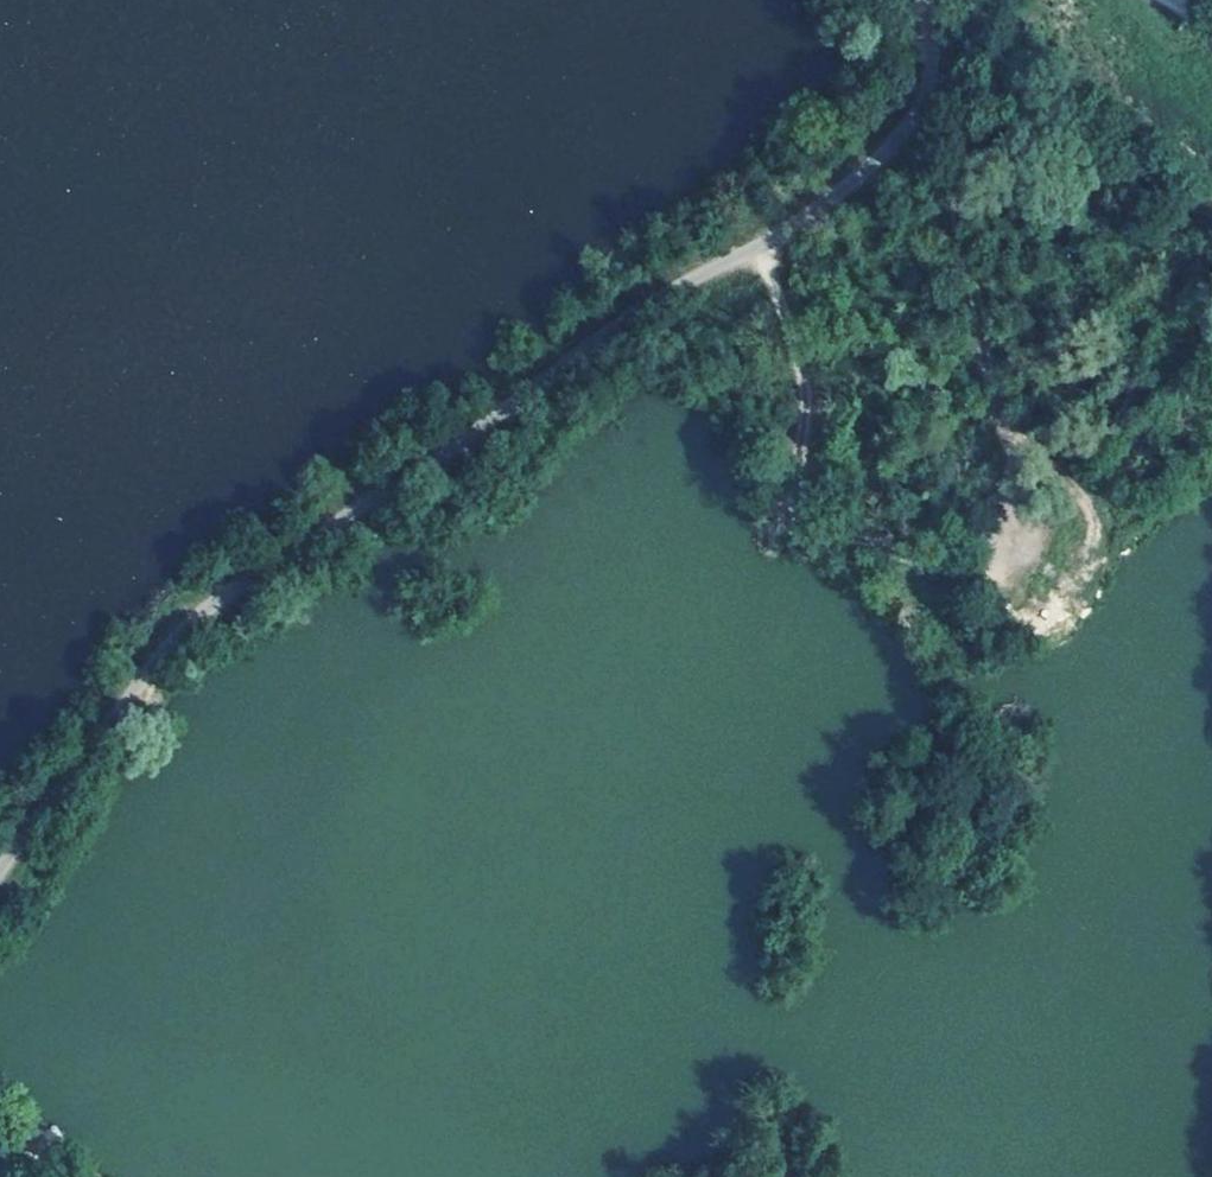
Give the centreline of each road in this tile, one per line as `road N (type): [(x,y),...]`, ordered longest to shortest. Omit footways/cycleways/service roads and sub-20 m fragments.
road 1 (track): [(1010,0),(981,33),(970,73),(958,231)]

